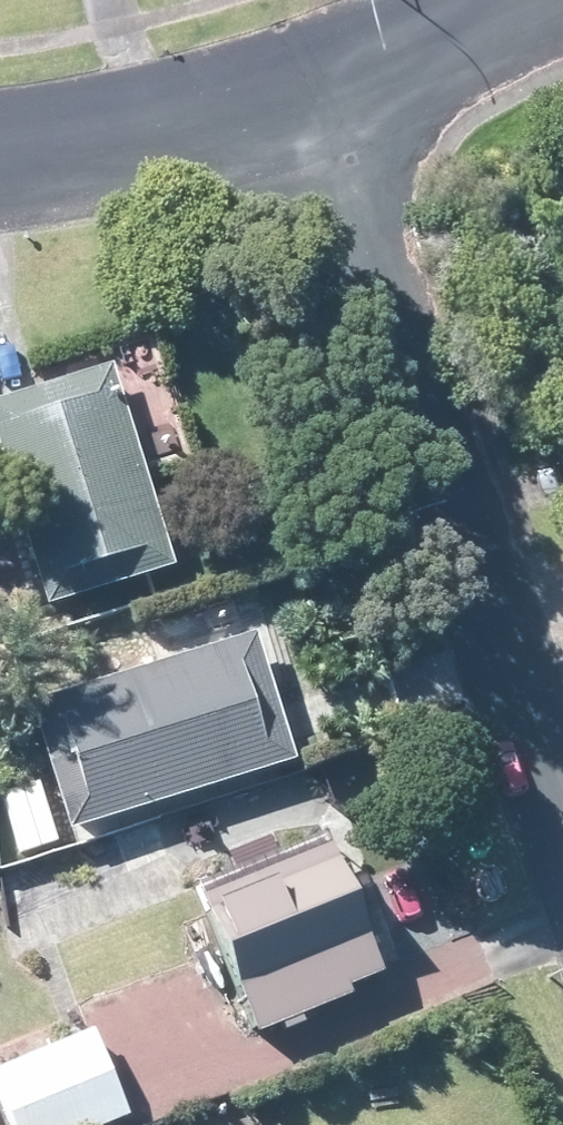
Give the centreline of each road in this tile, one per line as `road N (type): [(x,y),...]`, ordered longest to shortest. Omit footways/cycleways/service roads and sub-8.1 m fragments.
road 1 (residential): [(311,102),(562,809)]
road 2 (residential): [(311,102),(0,173)]
road 3 (residential): [(528,0),(311,102)]

